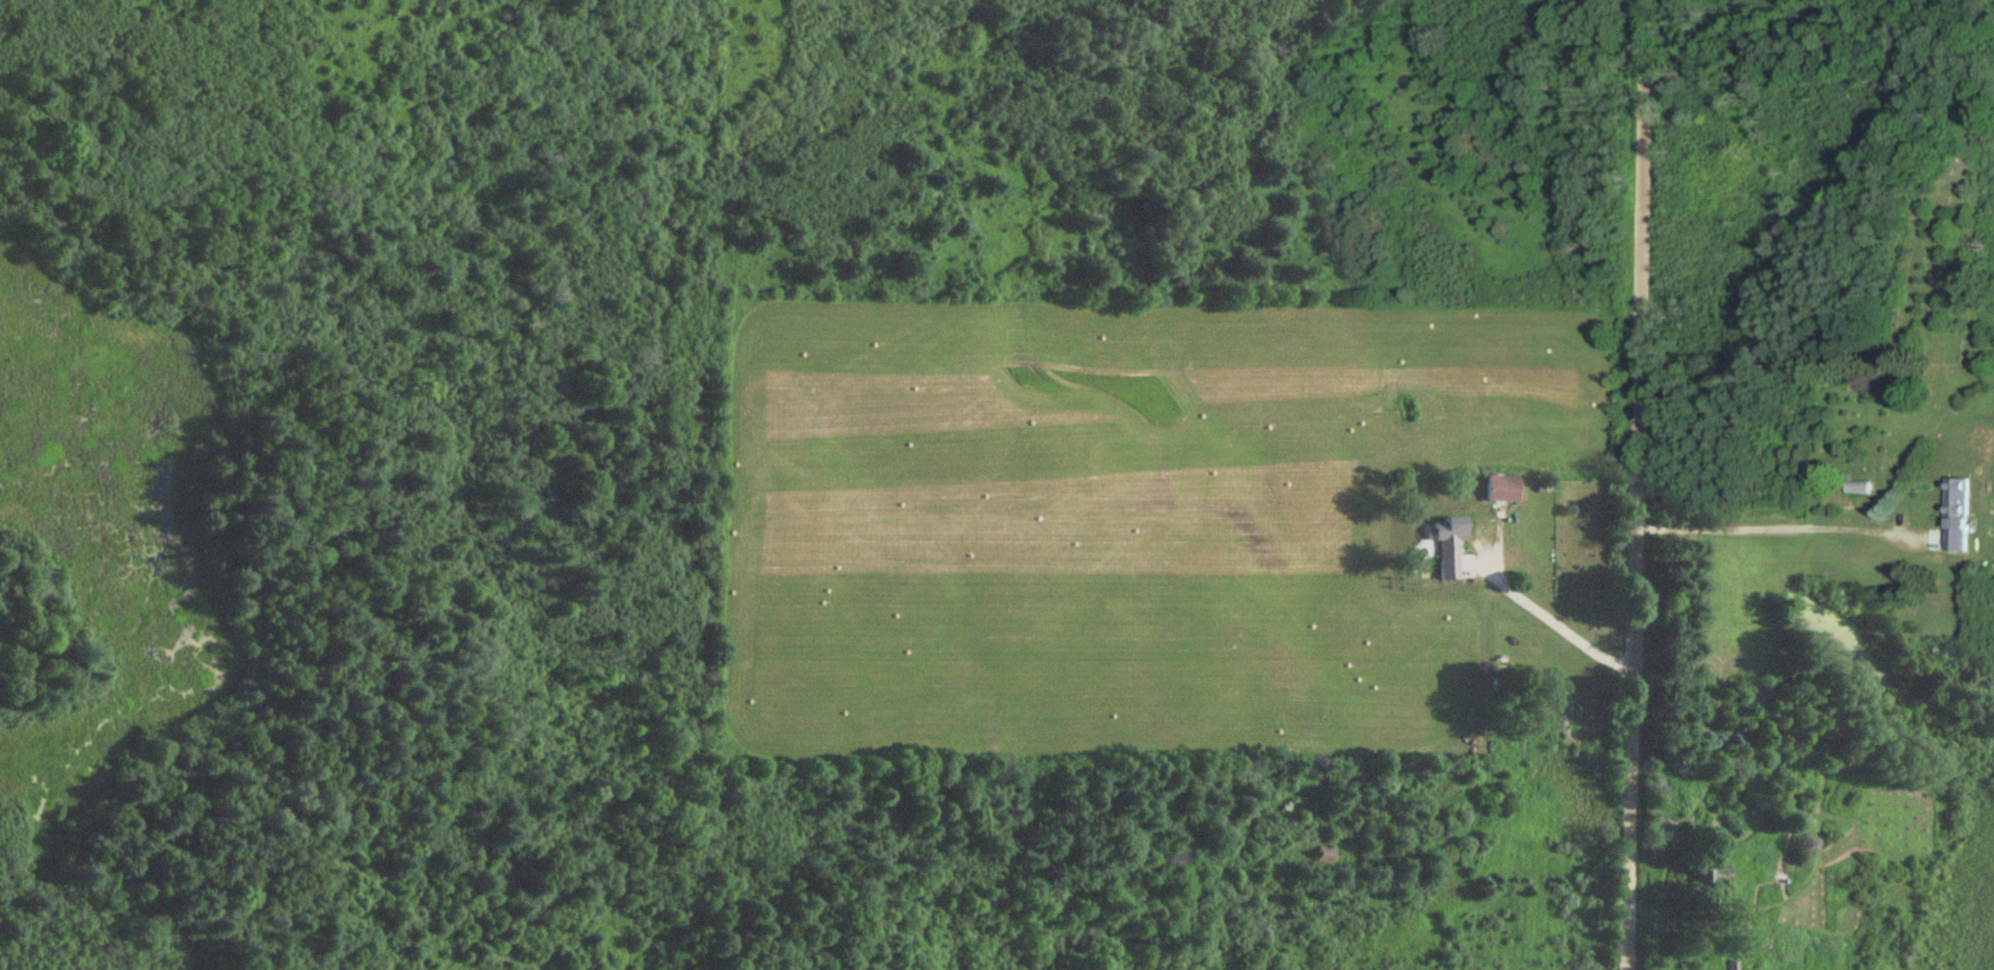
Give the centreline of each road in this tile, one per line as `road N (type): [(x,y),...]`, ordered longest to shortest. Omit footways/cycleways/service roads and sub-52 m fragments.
road 1 (residential): [(1629,969),(1649,0)]

